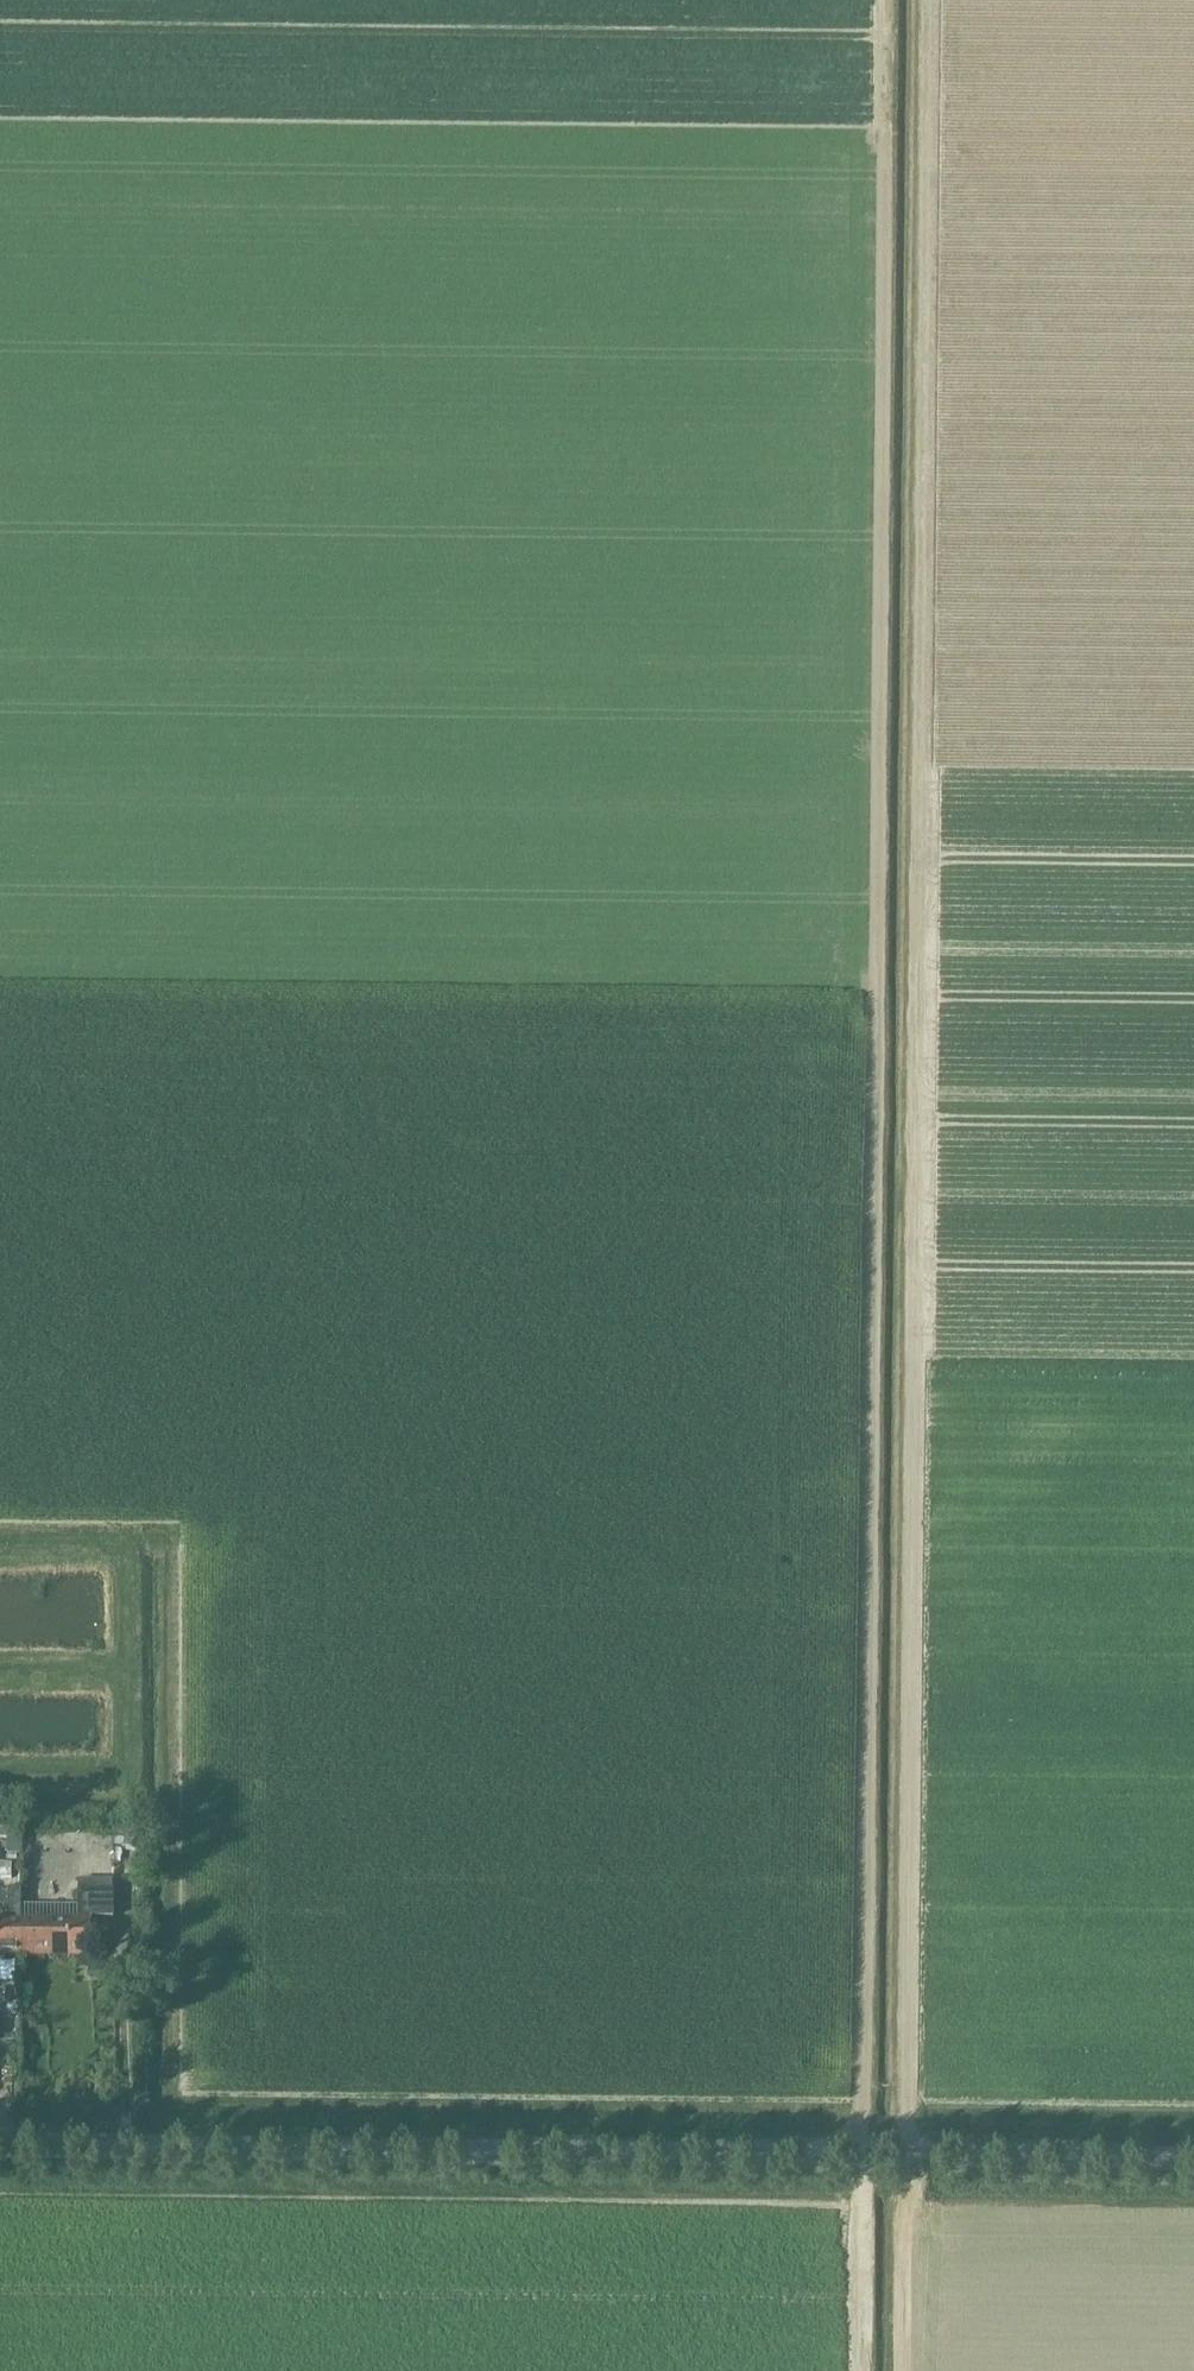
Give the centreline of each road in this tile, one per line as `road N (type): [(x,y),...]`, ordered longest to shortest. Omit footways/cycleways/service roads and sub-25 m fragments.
road 1 (unclassified): [(0,2145),(1193,2158)]

